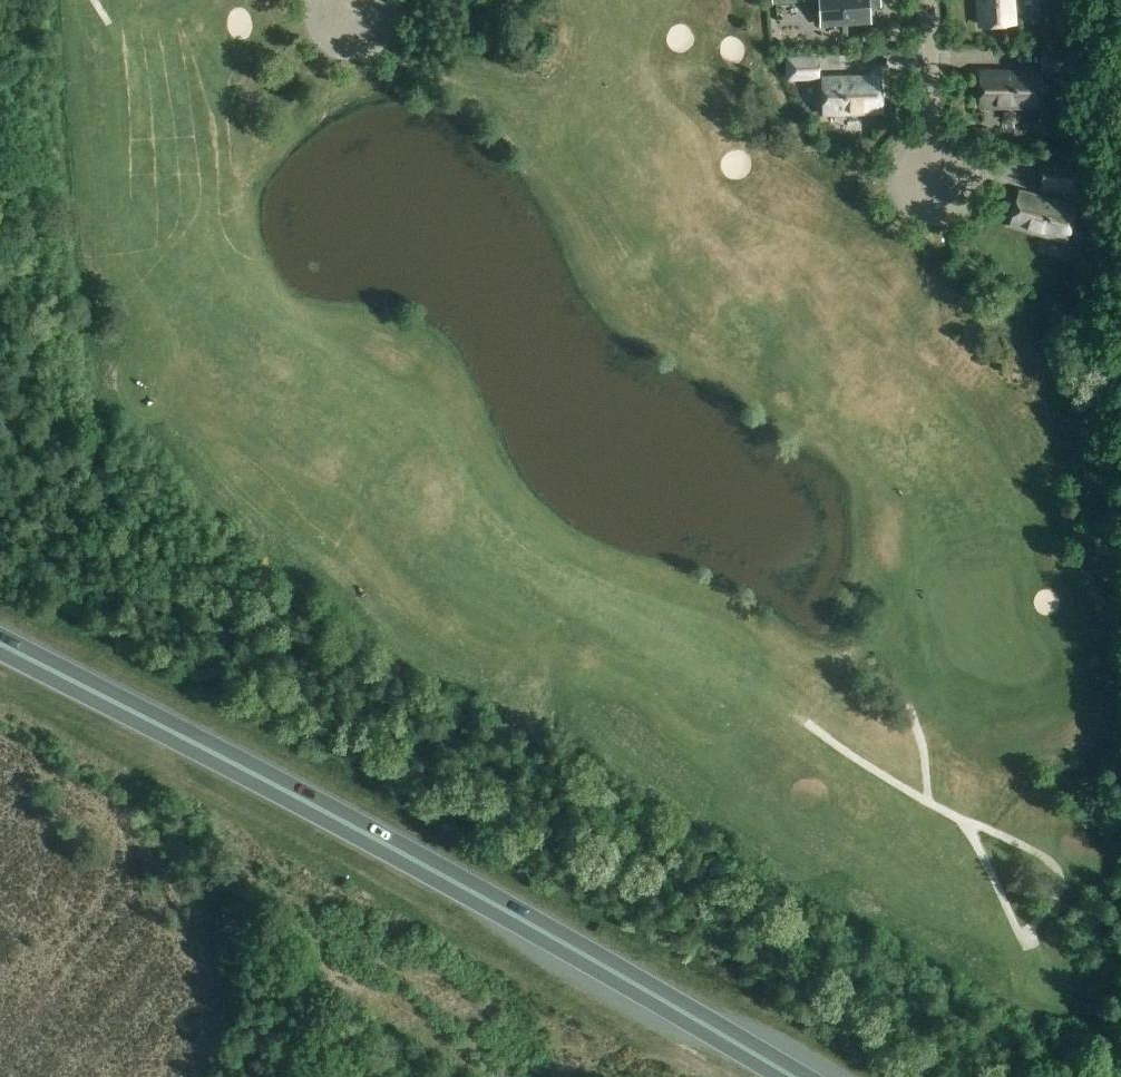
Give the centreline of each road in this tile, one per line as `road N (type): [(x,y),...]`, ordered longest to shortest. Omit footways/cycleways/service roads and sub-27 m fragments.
road 1 (trunk): [(793,1076),(397,851),(0,644)]
road 2 (residential): [(938,179),(926,0)]

